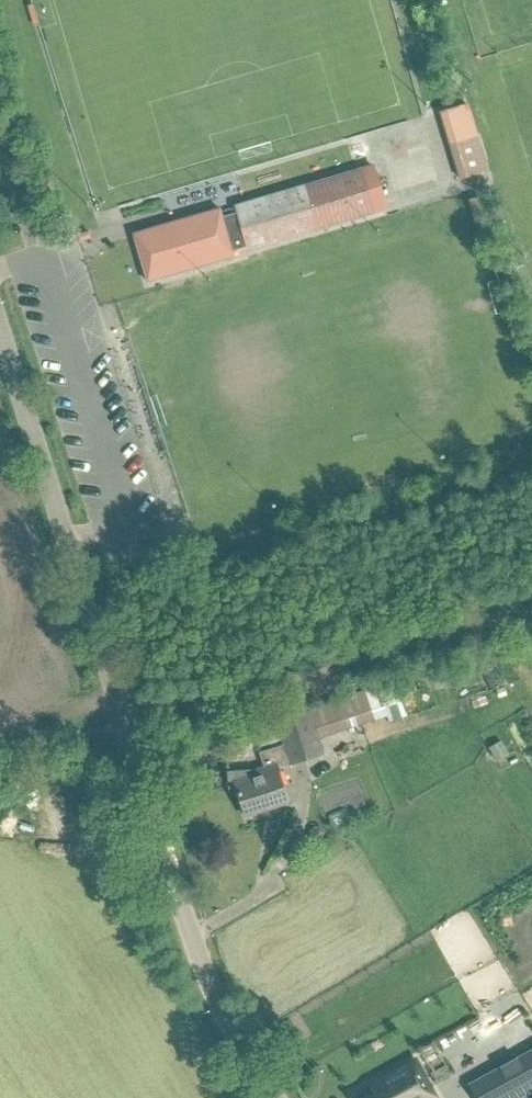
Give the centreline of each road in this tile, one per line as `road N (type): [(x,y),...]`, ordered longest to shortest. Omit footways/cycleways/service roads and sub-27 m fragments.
road 1 (tertiary): [(285,1097),(211,971),(0,314)]

